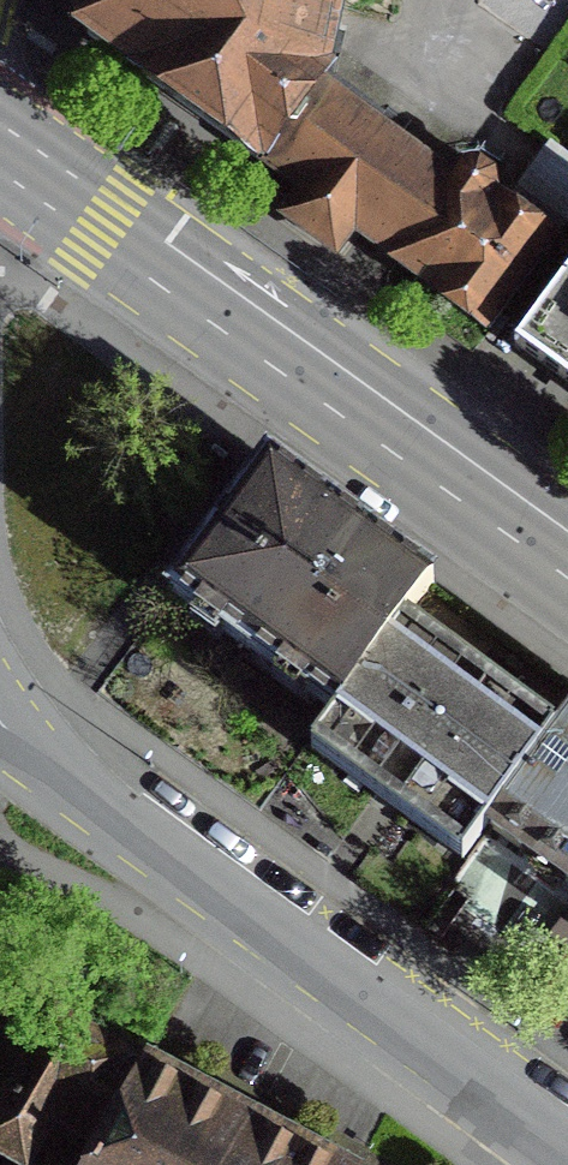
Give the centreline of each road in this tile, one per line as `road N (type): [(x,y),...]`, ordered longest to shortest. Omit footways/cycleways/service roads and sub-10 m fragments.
road 1 (residential): [(0,723),(89,807),(562,1164)]
road 2 (primary): [(0,148),(567,553)]

